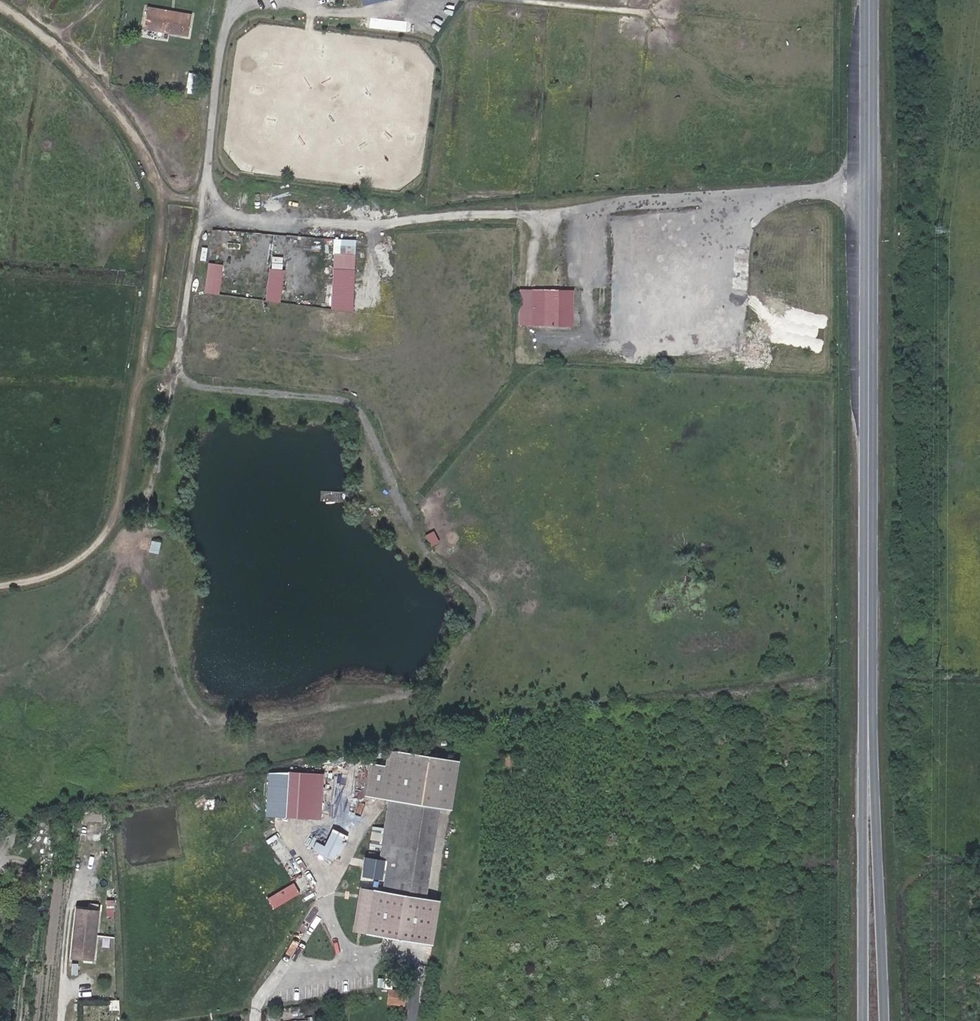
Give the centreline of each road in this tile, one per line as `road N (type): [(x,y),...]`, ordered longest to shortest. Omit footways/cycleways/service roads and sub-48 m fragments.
road 1 (secondary): [(874,1020),(872,0)]

